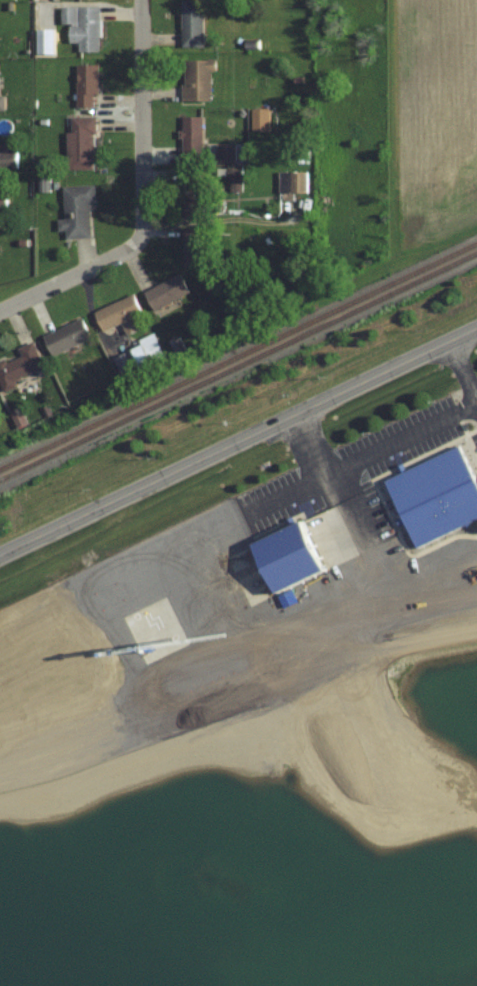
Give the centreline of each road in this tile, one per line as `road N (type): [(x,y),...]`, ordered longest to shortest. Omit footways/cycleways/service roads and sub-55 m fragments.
road 1 (residential): [(0,310),(141,237),(143,0)]
road 2 (secondary): [(169,474),(476,328)]
road 3 (secondary): [(0,554),(169,474)]

